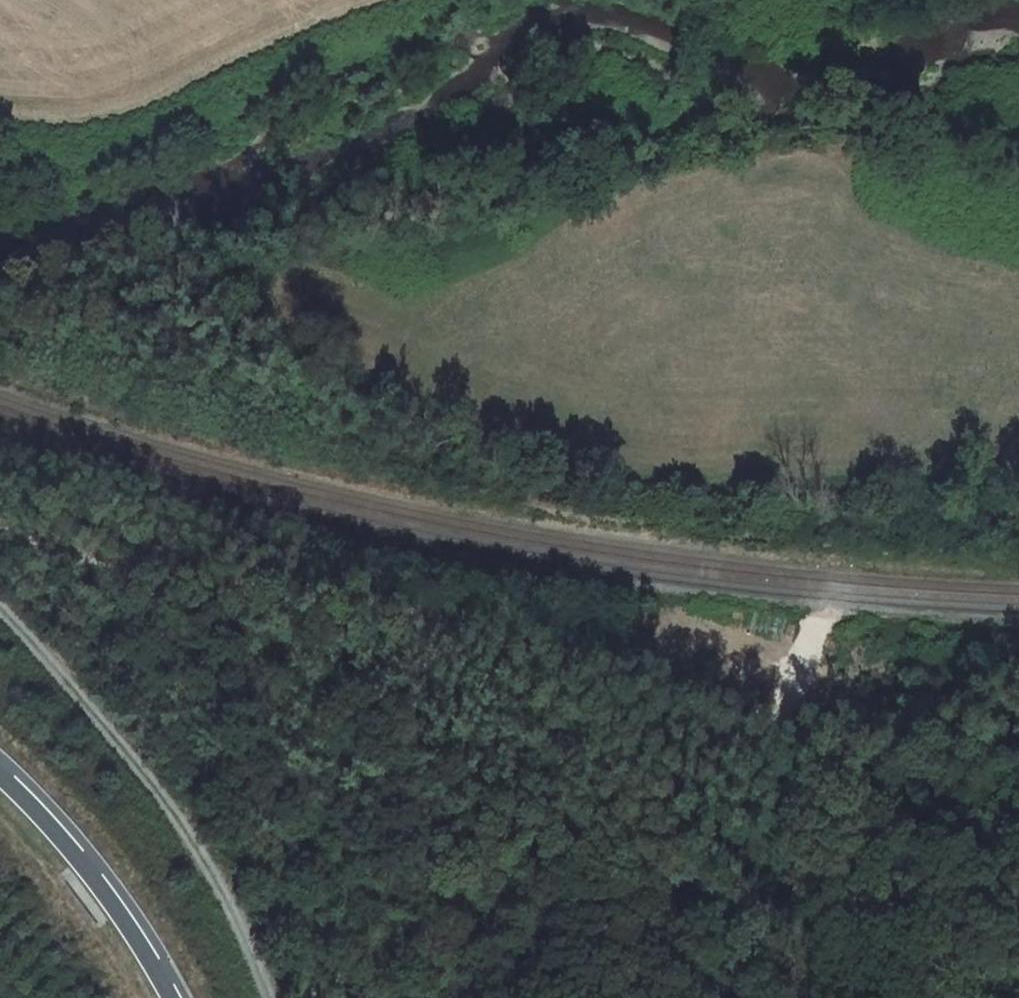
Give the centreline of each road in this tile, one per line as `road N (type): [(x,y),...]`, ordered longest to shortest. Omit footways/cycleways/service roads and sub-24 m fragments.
road 1 (track): [(1018,671),(983,693),(849,714),(643,681),(451,624),(0,518)]
road 2 (track): [(0,614),(91,706),(202,852),(271,997)]
road 3 (motorway): [(167,997),(96,877),(0,772)]

